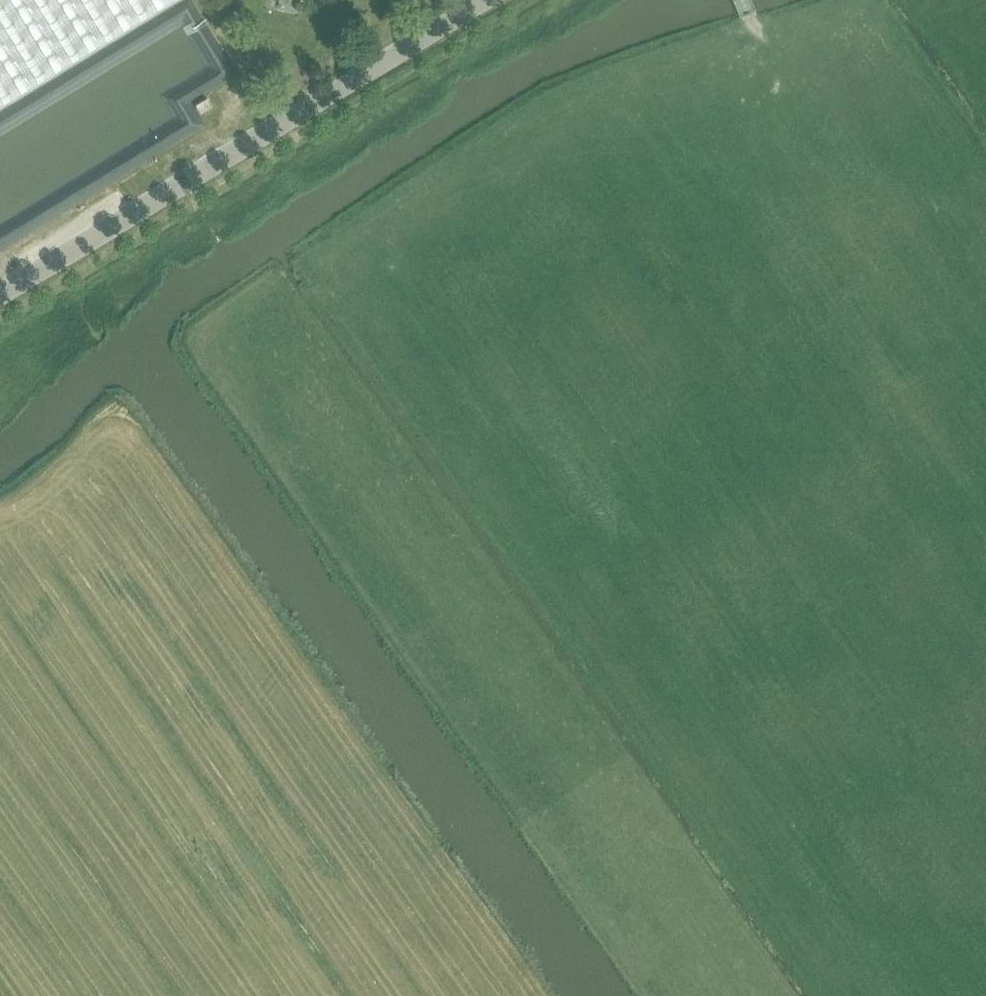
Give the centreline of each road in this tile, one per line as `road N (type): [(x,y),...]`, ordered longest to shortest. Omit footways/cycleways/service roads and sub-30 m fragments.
road 1 (unclassified): [(479,0),(0,290)]

